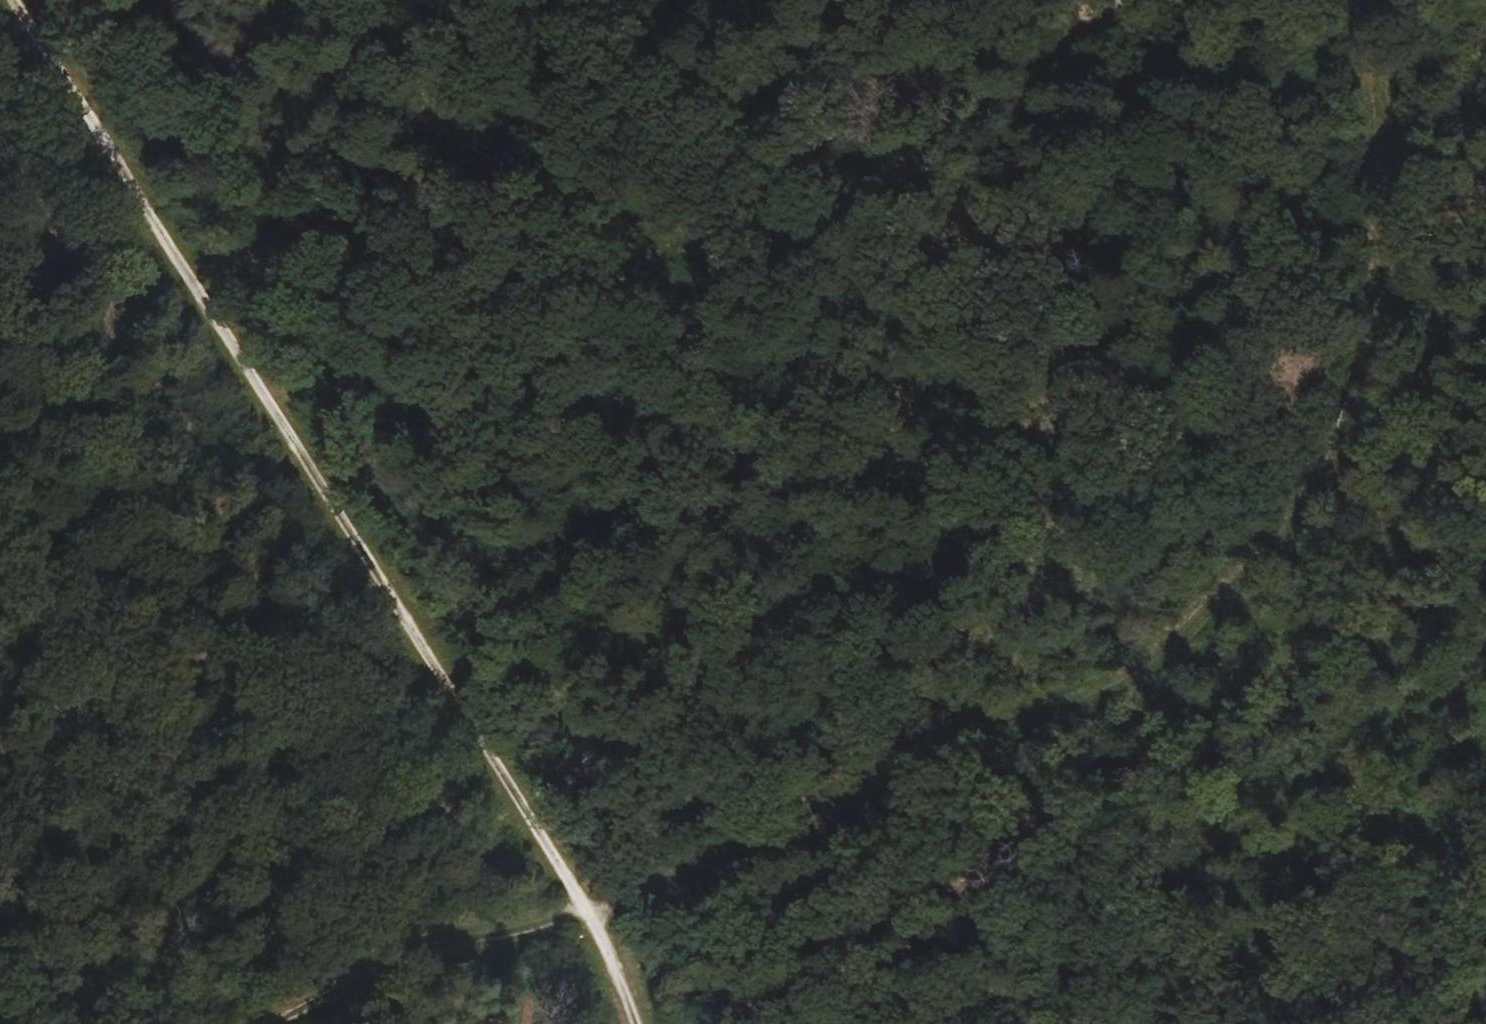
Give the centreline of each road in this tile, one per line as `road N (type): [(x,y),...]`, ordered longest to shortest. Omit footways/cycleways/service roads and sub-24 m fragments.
road 1 (track): [(587,912),(16,0)]
road 2 (track): [(1476,1023),(1190,601)]

